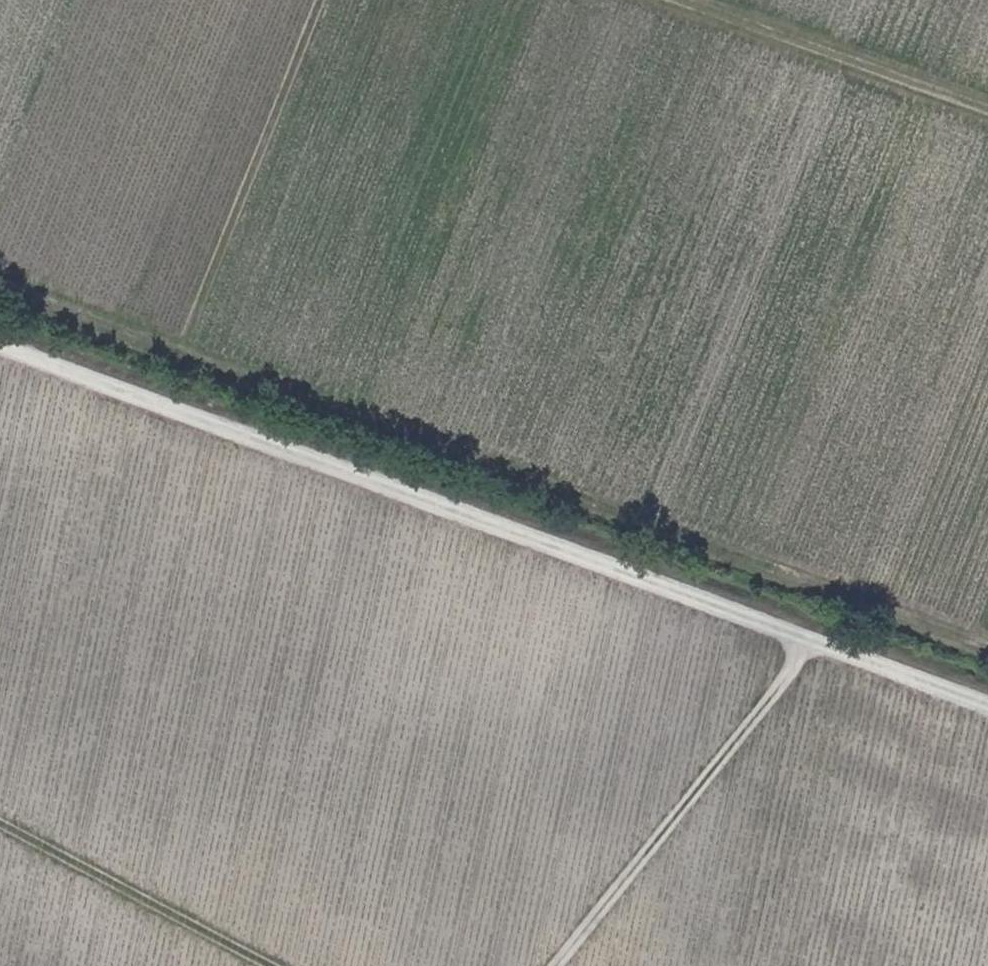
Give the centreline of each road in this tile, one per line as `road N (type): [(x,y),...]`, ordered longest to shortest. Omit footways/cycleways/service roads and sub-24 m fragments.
road 1 (track): [(0,293),(987,650)]
road 2 (track): [(554,965),(807,639)]
road 3 (track): [(321,0),(177,359)]
road 4 (track): [(987,111),(676,0)]
road 5 (track): [(0,824),(270,965)]

